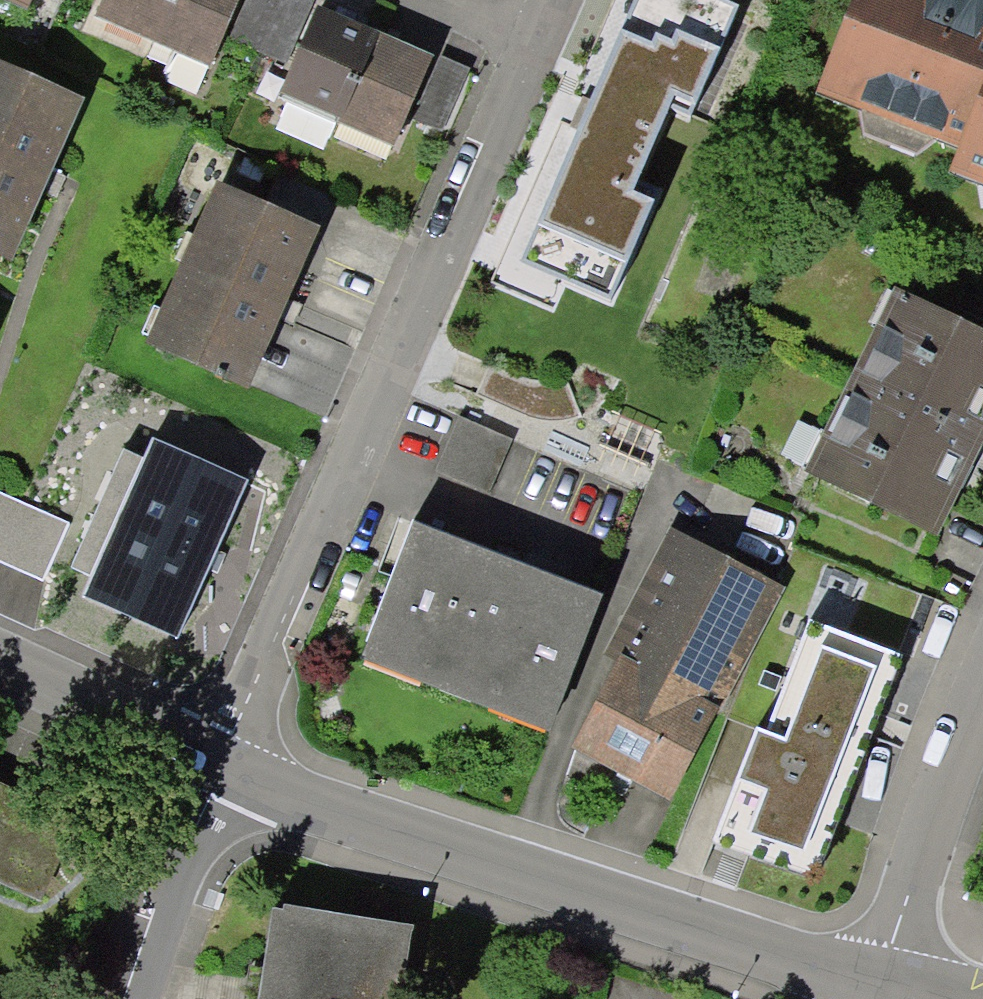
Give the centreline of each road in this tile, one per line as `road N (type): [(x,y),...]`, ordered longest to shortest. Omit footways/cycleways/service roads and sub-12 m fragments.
road 1 (residential): [(215,772),(523,47)]
road 2 (residential): [(868,978),(215,772)]
road 3 (residential): [(982,683),(868,978)]
road 4 (residential): [(132,998),(215,772)]
road 5 (residential): [(215,772),(0,668)]

